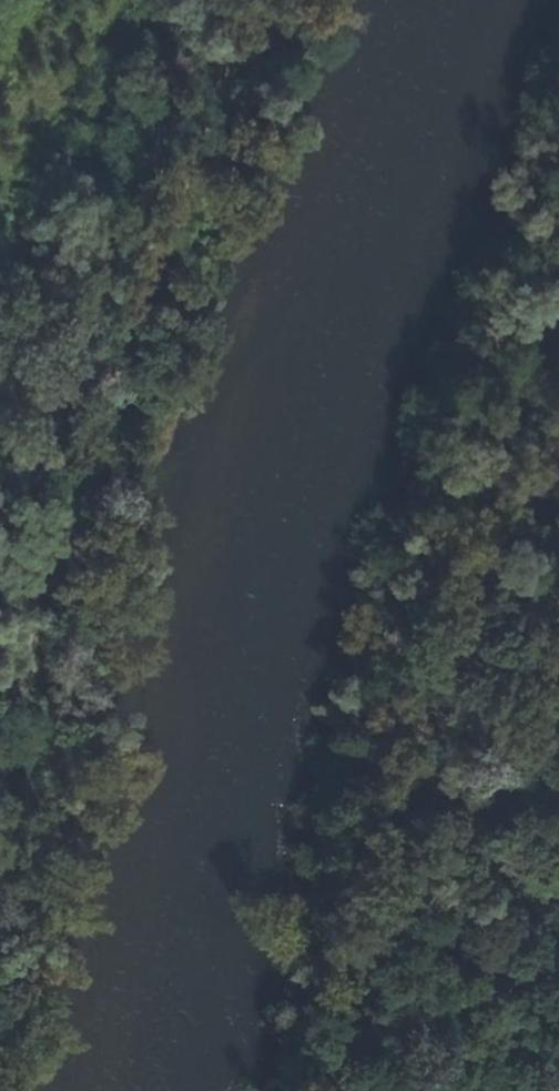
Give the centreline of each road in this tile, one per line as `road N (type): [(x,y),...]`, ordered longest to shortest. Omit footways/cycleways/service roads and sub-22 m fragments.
road 1 (track): [(294,0),(0,838)]
road 2 (track): [(337,1090),(558,287)]

